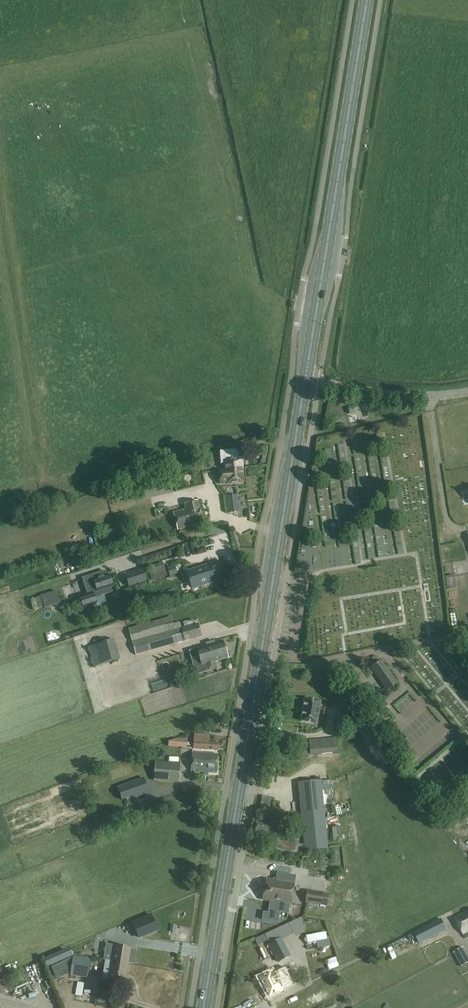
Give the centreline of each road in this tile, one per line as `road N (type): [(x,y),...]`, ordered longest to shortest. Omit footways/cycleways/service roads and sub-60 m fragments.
road 1 (primary): [(203,1007),(304,384)]
road 2 (primary): [(304,384),(366,0)]
road 3 (tertiary): [(304,384),(419,397),(467,392)]

